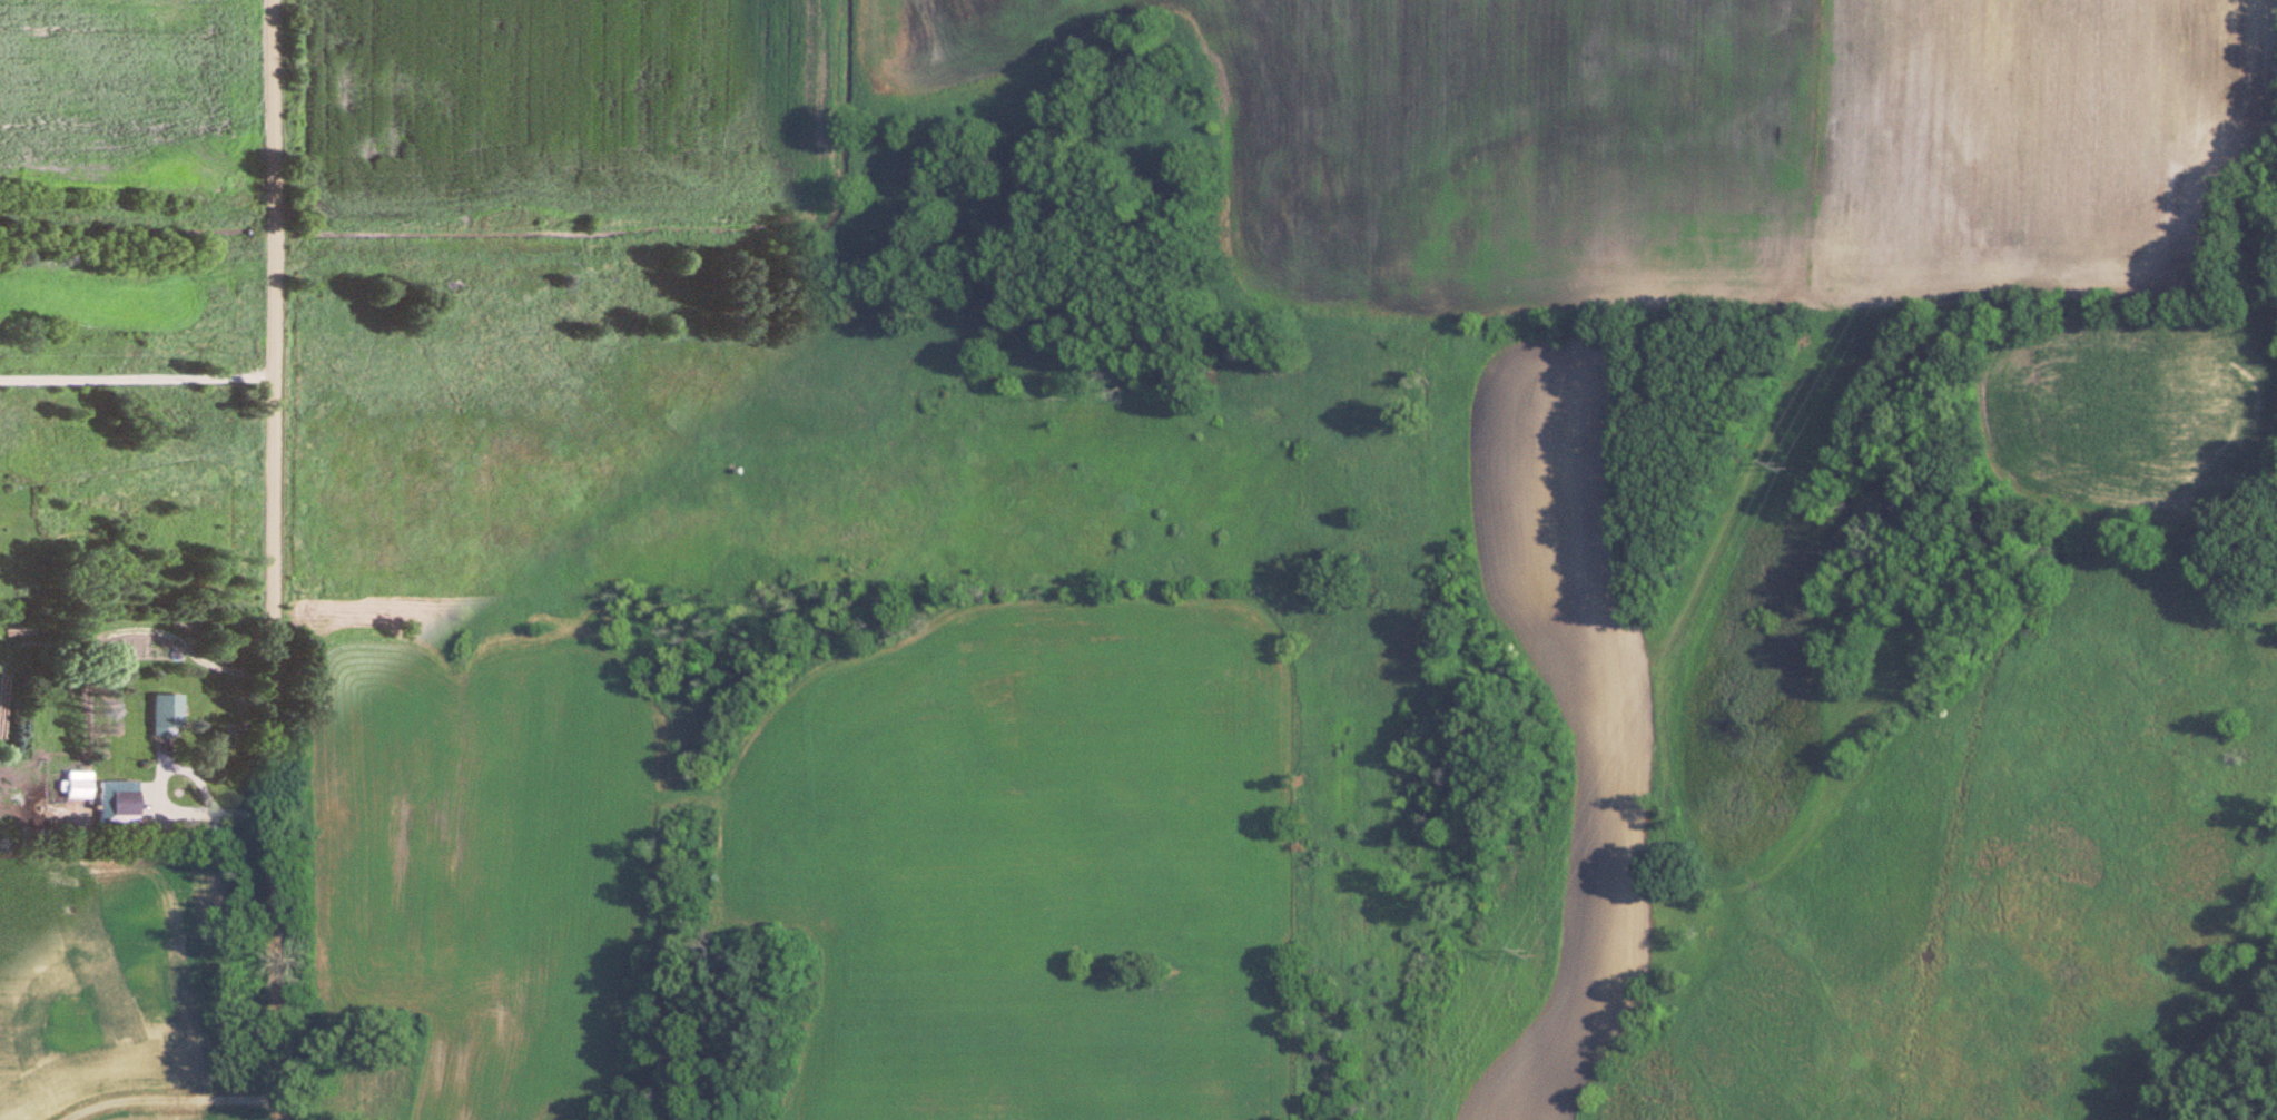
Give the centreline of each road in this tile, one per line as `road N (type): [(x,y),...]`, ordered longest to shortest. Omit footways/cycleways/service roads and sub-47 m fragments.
road 1 (residential): [(283,1119),(274,0)]
road 2 (residential): [(283,1102),(135,1102),(77,1119)]

